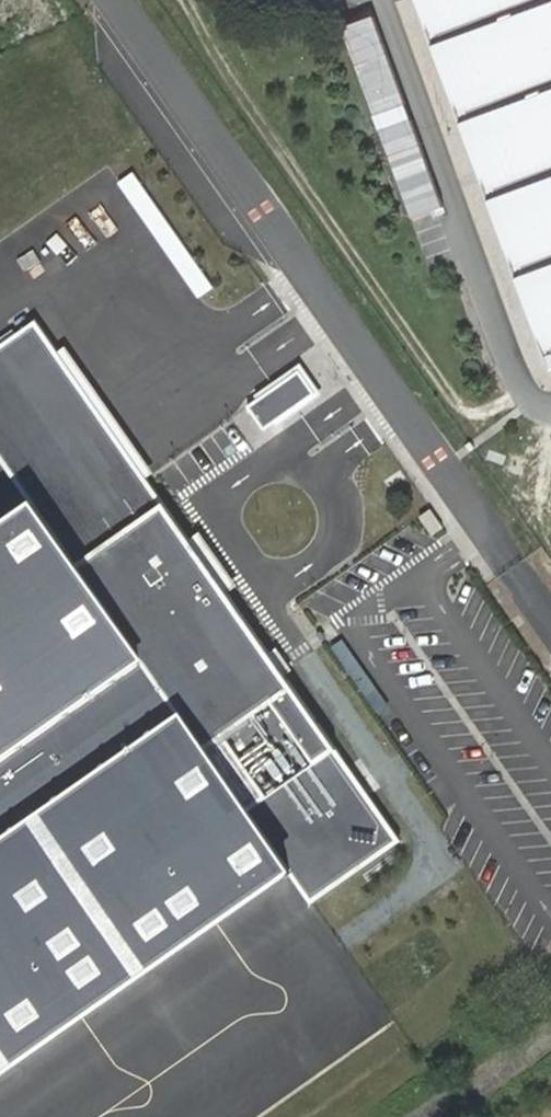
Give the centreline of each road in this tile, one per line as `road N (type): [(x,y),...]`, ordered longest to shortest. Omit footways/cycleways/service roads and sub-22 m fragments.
road 1 (residential): [(119,0),(272,217),(550,641)]
road 2 (residential): [(550,1021),(417,1116)]

